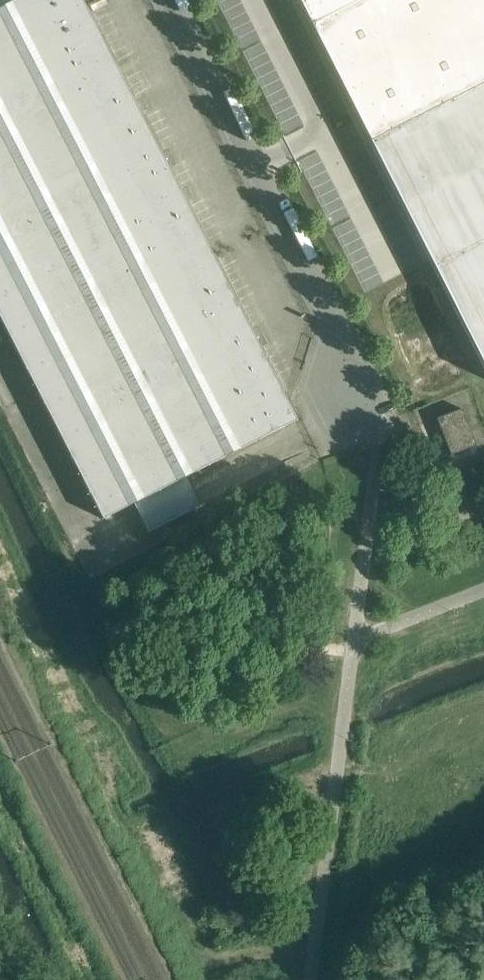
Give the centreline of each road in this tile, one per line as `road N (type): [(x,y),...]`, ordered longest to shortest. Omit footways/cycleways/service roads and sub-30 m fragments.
road 1 (unclassified): [(385,421),(173,0)]

